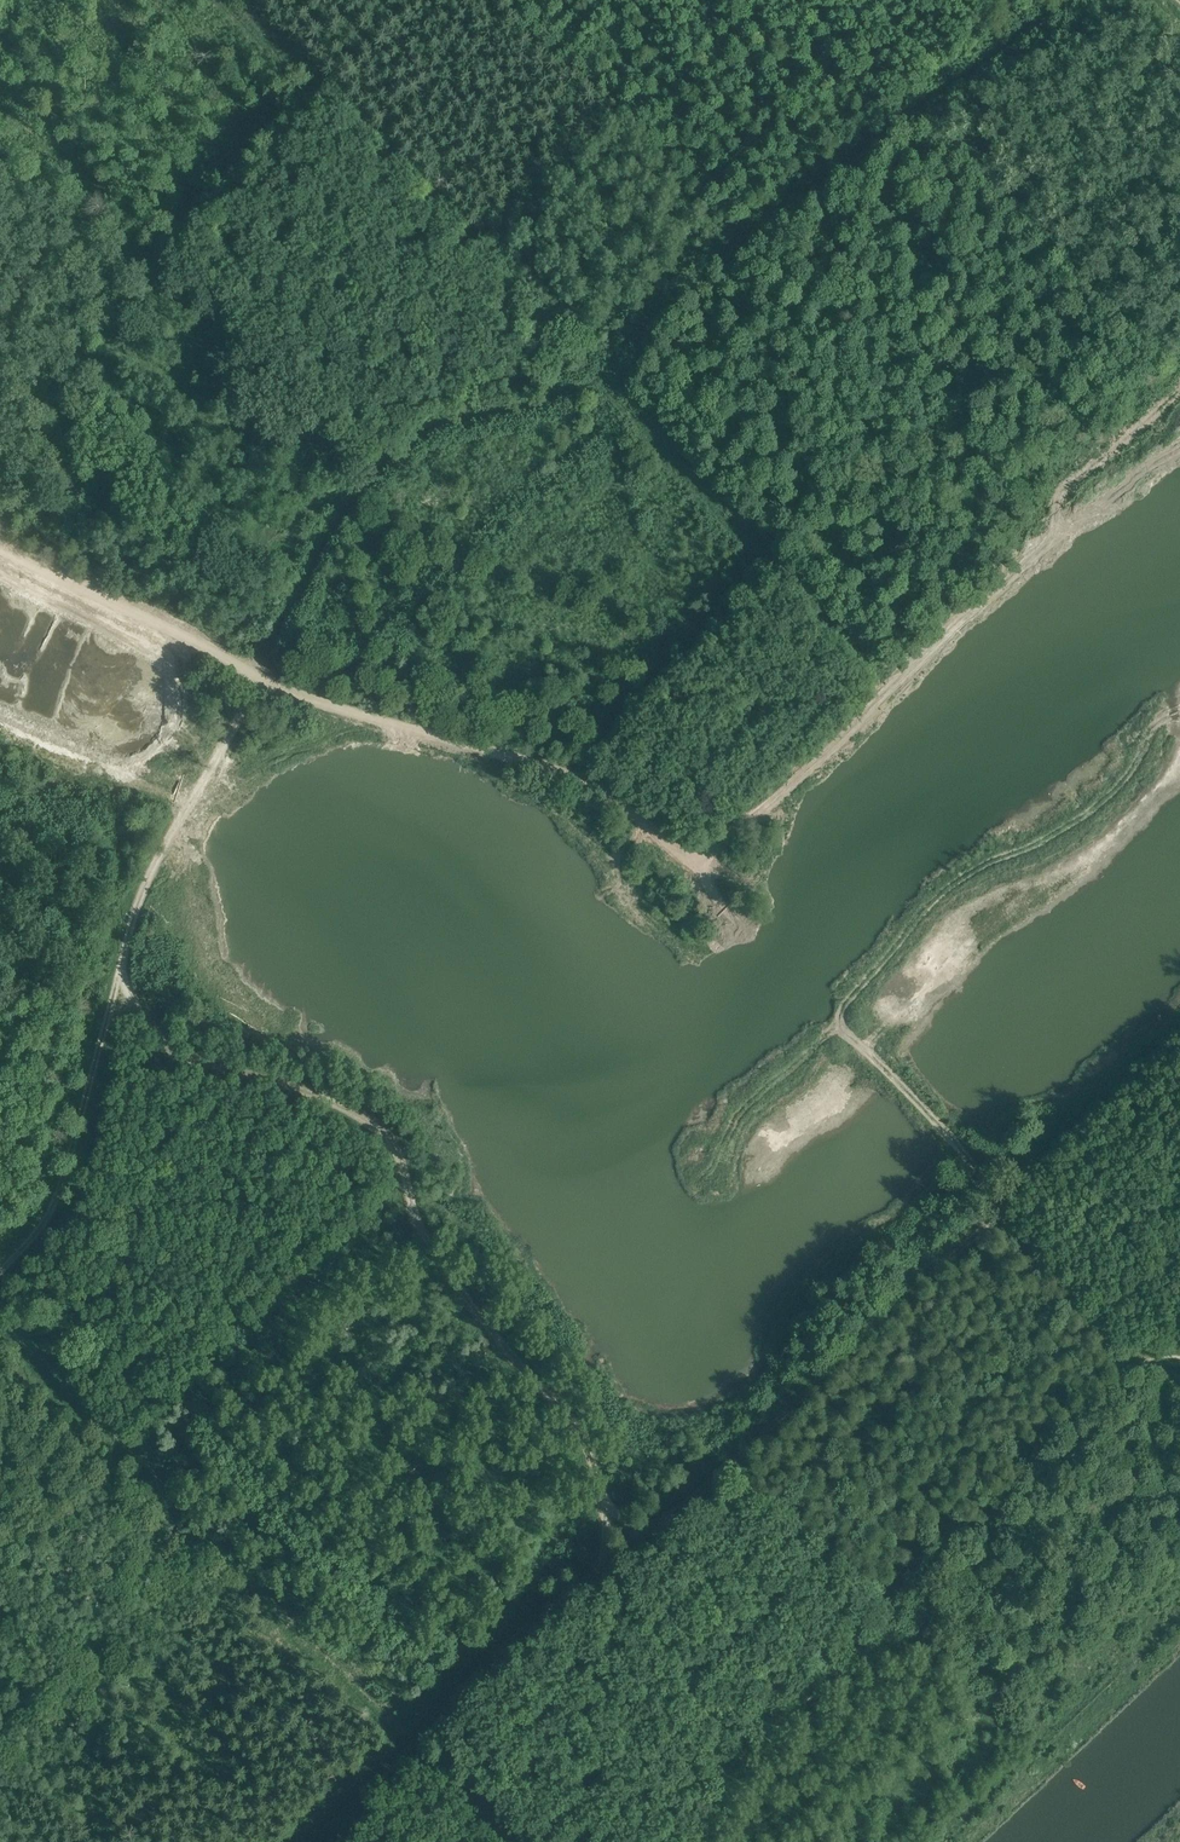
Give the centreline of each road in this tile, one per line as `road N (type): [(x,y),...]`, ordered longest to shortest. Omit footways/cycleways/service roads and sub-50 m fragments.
road 1 (track): [(1074,0),(758,223),(662,305),(609,390),(463,419),(414,438),(354,503),(134,904),(61,1200),(0,1273)]
road 2 (track): [(415,1752),(511,1647),(736,1460),(1002,1211)]
road 3 (track): [(0,550),(309,702),(521,758),(626,808),(694,876)]
road 4 (track): [(1179,395),(1067,490),(1060,527),(694,876)]
road 5 (track): [(848,1037),(1138,1359)]
road 6 (track): [(415,1752),(317,1841)]

